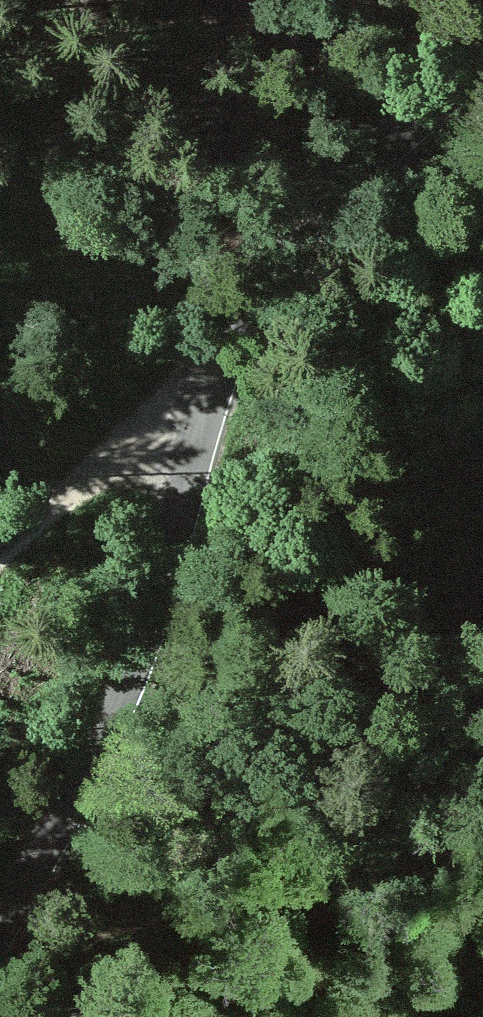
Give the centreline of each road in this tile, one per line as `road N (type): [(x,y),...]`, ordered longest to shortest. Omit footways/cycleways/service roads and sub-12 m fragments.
road 1 (tertiary): [(0,920),(148,625),(203,407),(241,313),(344,179),(482,58)]
road 2 (track): [(148,625),(348,610),(482,559)]
road 3 (track): [(203,407),(112,458),(0,549)]

